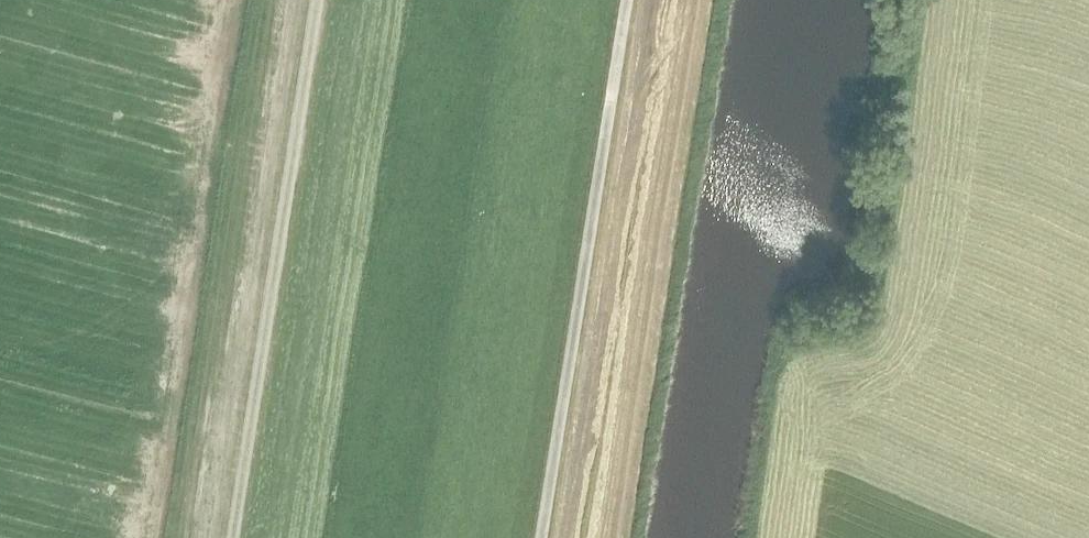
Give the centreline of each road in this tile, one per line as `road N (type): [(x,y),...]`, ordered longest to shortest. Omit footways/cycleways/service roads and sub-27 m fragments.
road 1 (track): [(237,537),(319,0)]
road 2 (track): [(637,0),(556,537)]

